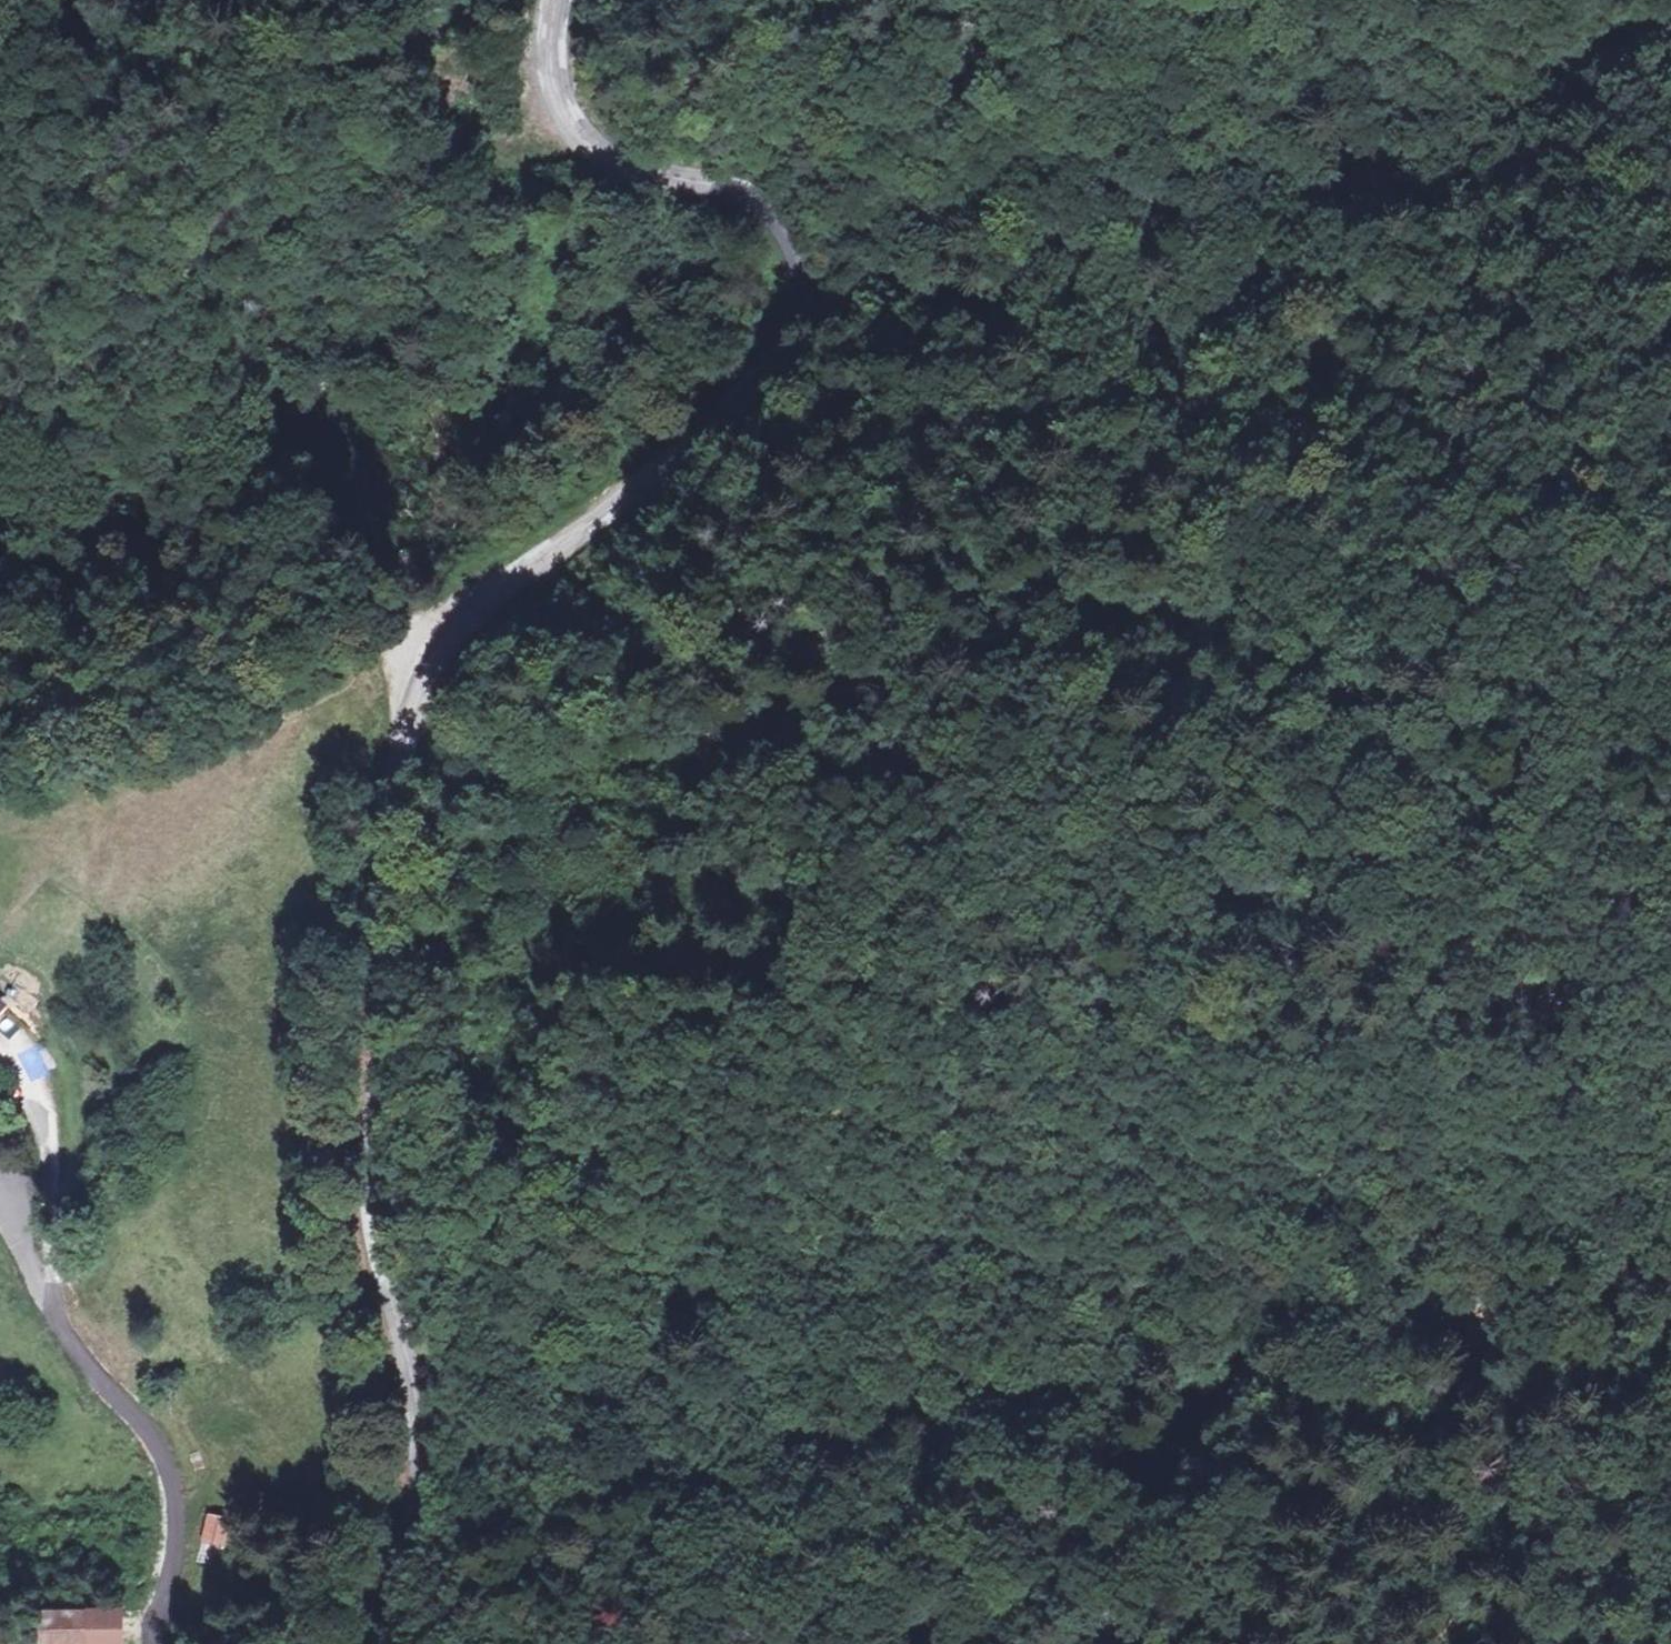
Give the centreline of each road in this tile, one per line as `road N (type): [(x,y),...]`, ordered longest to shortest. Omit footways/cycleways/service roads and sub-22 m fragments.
road 1 (tertiary): [(374,1643),(425,1468),(427,1430),(425,1394),(371,1182),(371,868),(400,725),(421,671),(458,630),(601,533),(778,361),(800,329),(812,279),(786,228),(747,195),(640,173),(578,137),(552,85),(558,0)]
road 2 (track): [(937,1643),(950,1587),(1072,1477),(1161,1353)]

